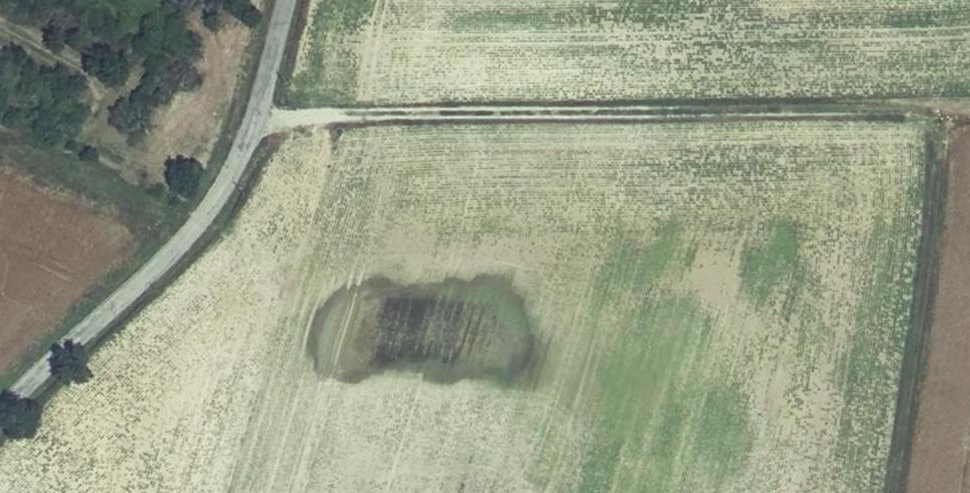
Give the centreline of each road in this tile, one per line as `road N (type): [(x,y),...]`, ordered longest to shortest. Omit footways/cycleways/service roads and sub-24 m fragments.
road 1 (track): [(255,119),(969,111)]
road 2 (unclassified): [(0,415),(148,277),(225,182),(255,119),(286,0)]
road 3 (track): [(893,492),(951,110)]

